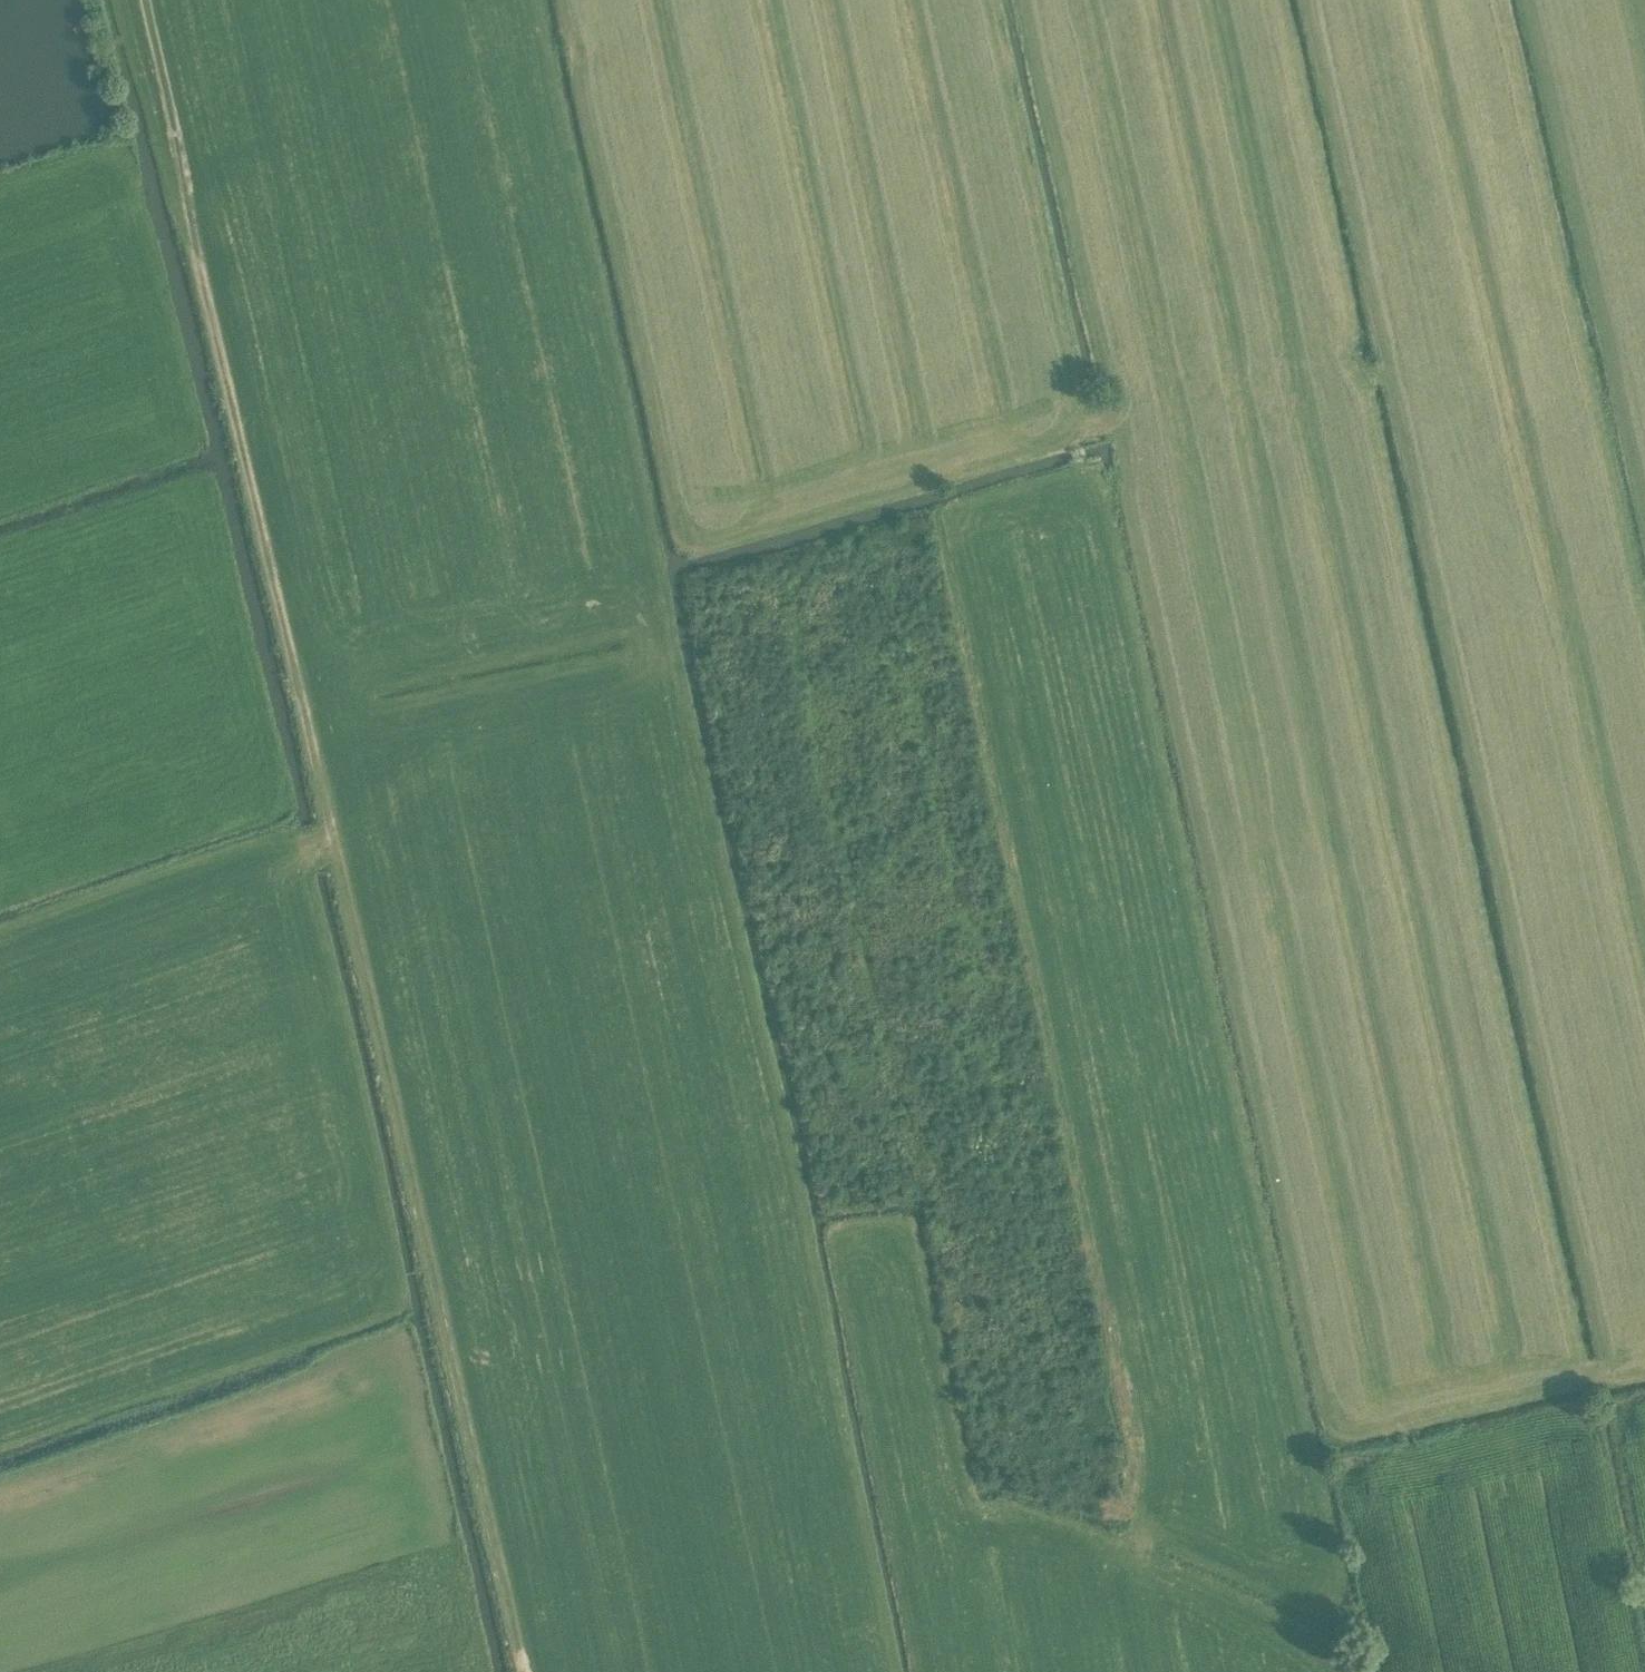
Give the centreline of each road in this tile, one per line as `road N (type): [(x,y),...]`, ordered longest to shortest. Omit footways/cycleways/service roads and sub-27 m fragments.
road 1 (track): [(521,1671),(144,0)]

